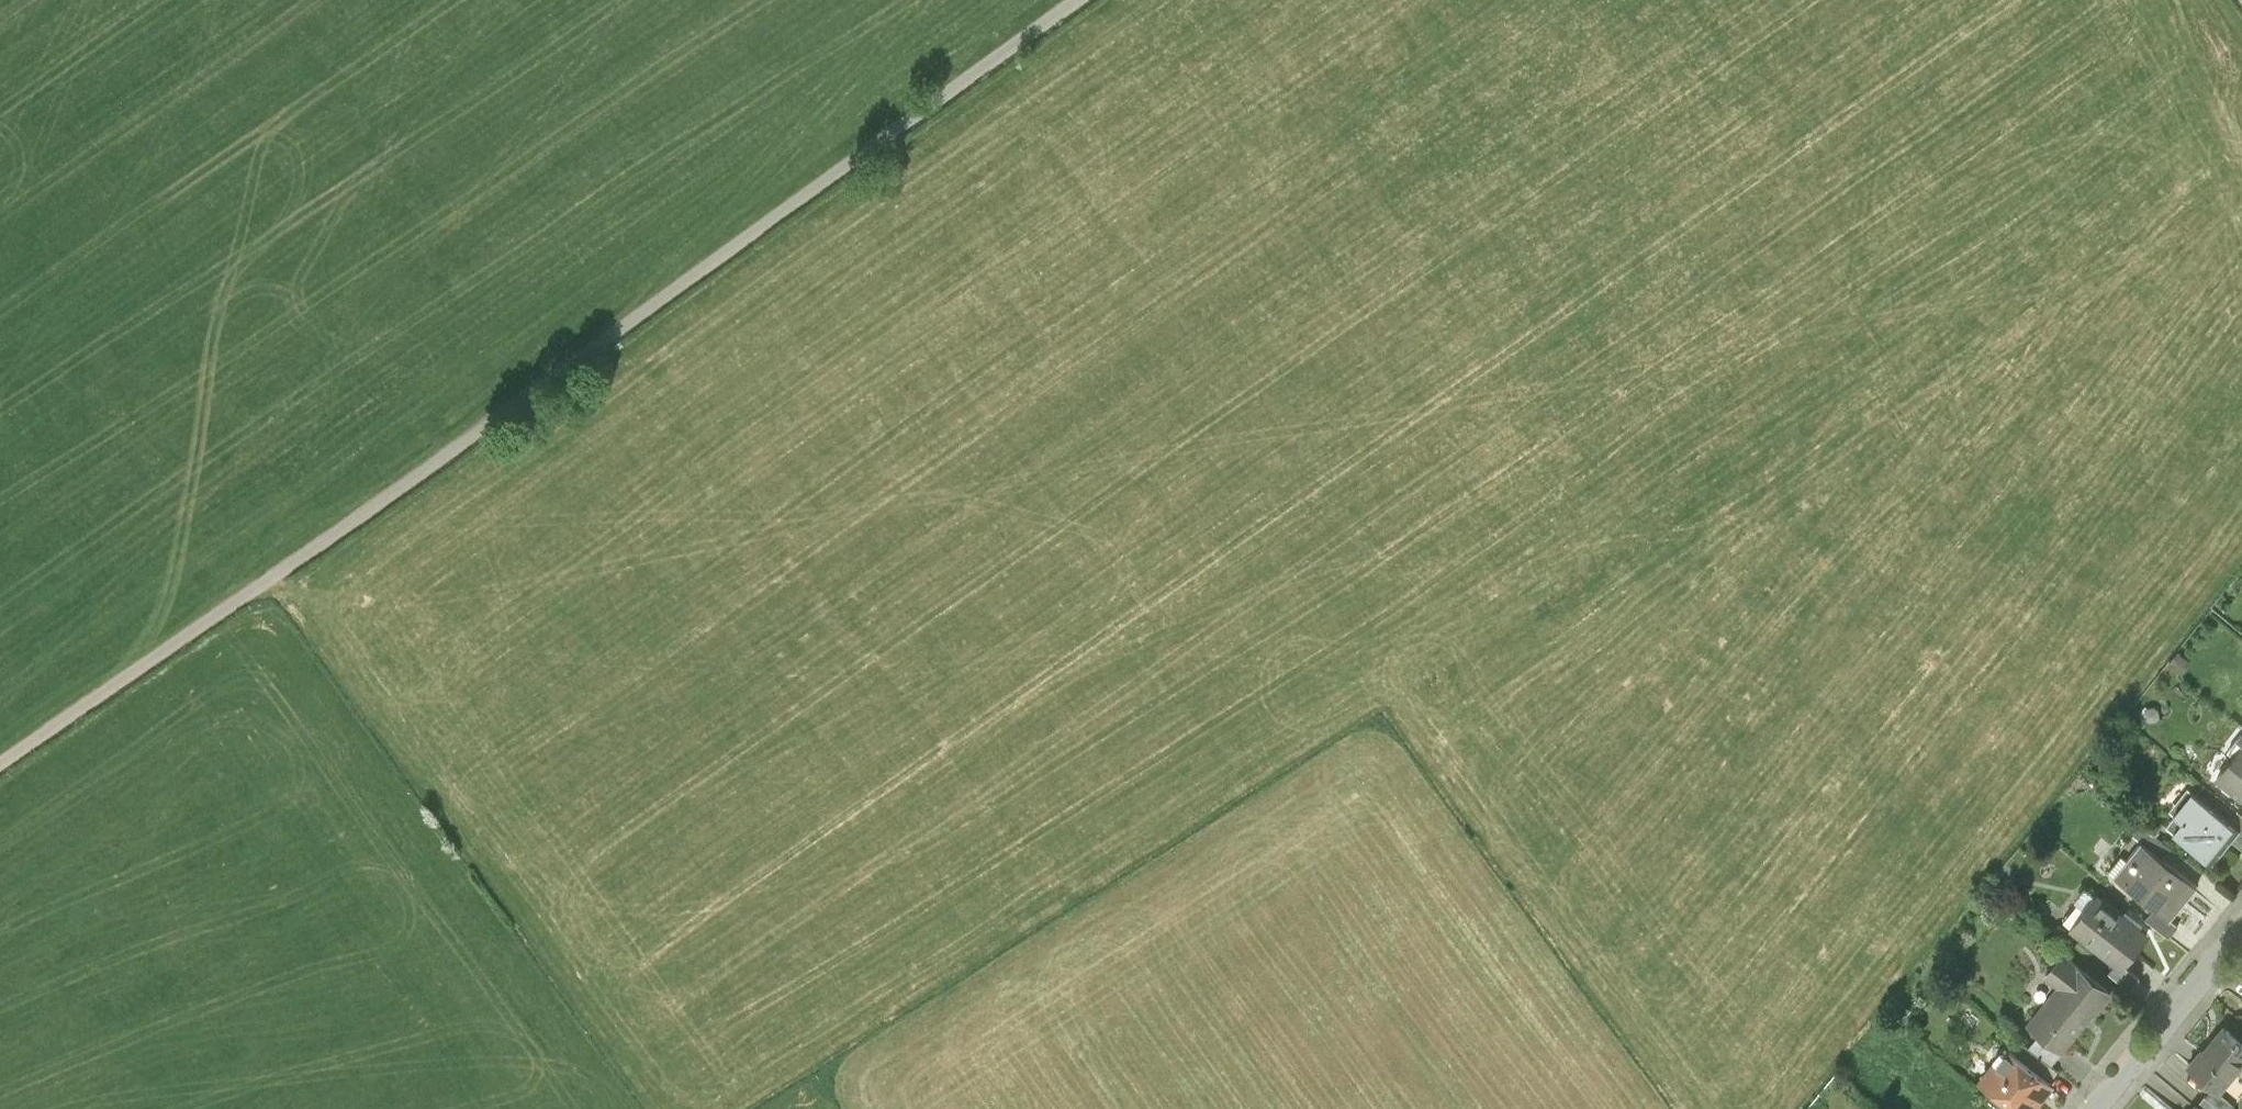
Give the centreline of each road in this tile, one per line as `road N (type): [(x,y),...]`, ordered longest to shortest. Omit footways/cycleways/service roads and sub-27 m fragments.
road 1 (track): [(1082,0),(0,764)]
road 2 (residential): [(2096,1108),(2241,931)]

